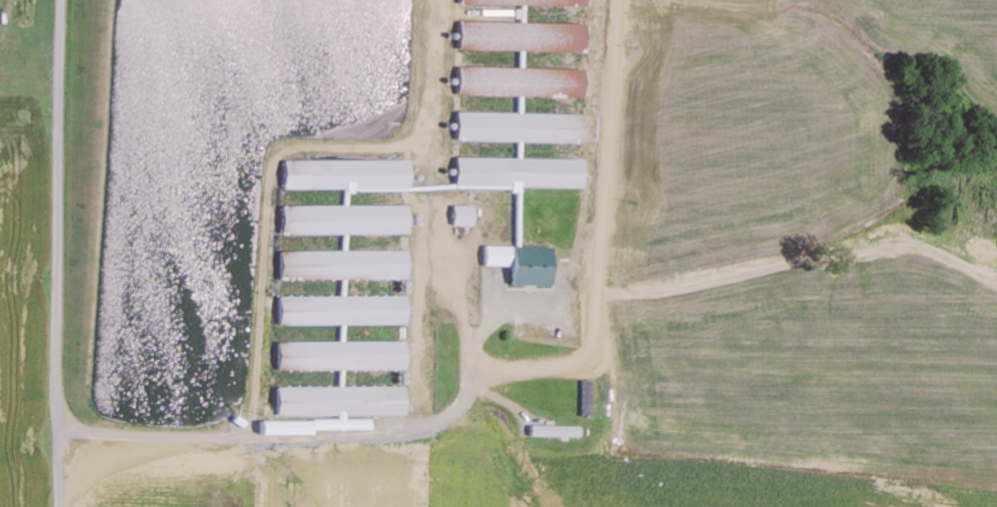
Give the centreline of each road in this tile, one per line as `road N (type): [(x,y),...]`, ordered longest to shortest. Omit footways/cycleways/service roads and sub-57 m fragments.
road 1 (residential): [(61,506),(65,0)]

